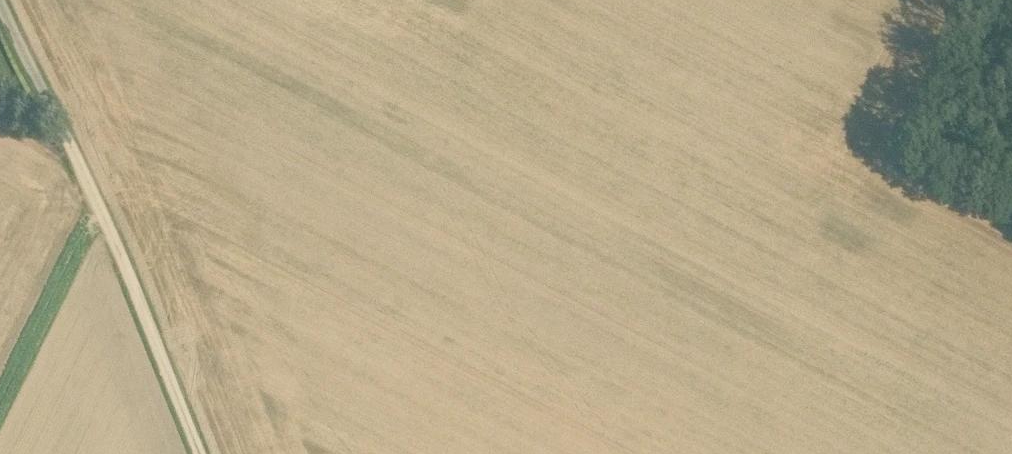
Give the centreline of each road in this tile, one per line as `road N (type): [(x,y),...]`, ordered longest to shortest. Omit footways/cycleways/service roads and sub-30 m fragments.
road 1 (track): [(32,75),(134,287),(198,453)]

